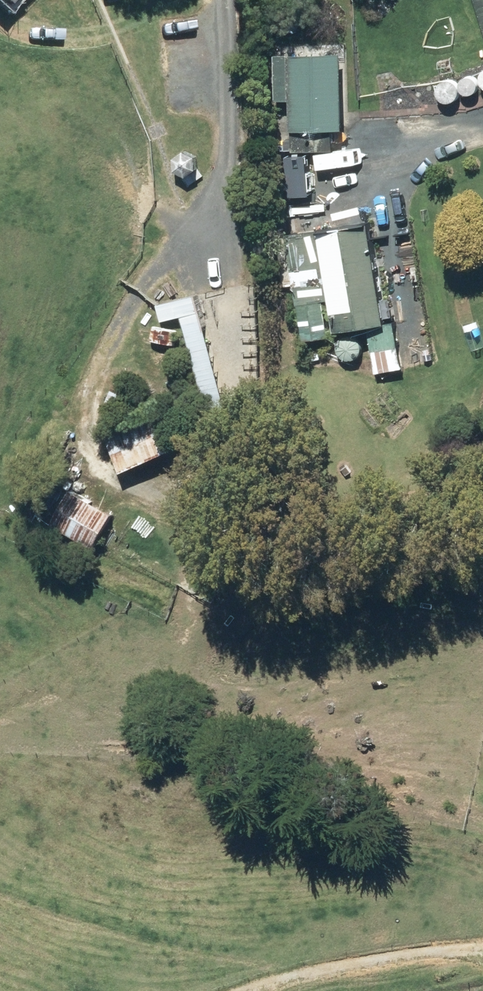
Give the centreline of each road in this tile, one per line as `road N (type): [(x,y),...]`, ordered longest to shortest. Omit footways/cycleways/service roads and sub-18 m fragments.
road 1 (track): [(225,0),(241,439),(310,509),(482,600)]
road 2 (track): [(405,321),(376,153),(411,113),(482,90)]
road 3 (track): [(482,950),(416,953),(281,990)]

